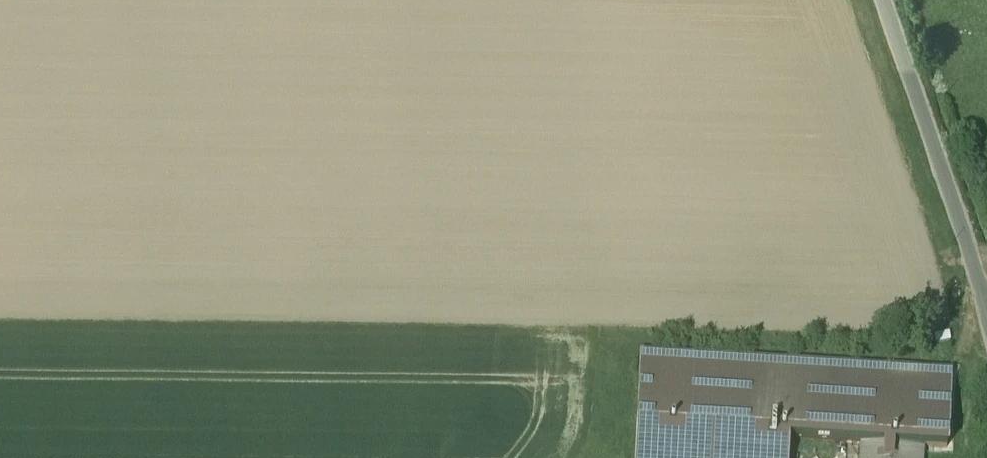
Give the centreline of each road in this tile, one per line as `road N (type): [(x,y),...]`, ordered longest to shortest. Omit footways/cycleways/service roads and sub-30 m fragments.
road 1 (unclassified): [(892,0),(986,298)]

